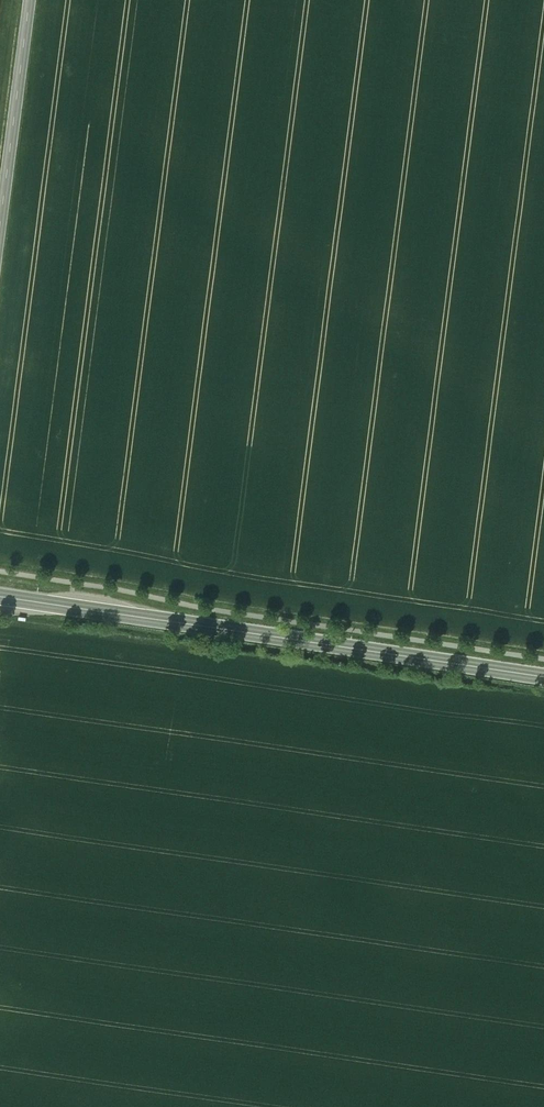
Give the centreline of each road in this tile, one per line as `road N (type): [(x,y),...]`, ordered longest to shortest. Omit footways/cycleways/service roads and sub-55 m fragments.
road 1 (secondary): [(543,677),(0,596)]
road 2 (tertiary): [(0,222),(29,0)]

